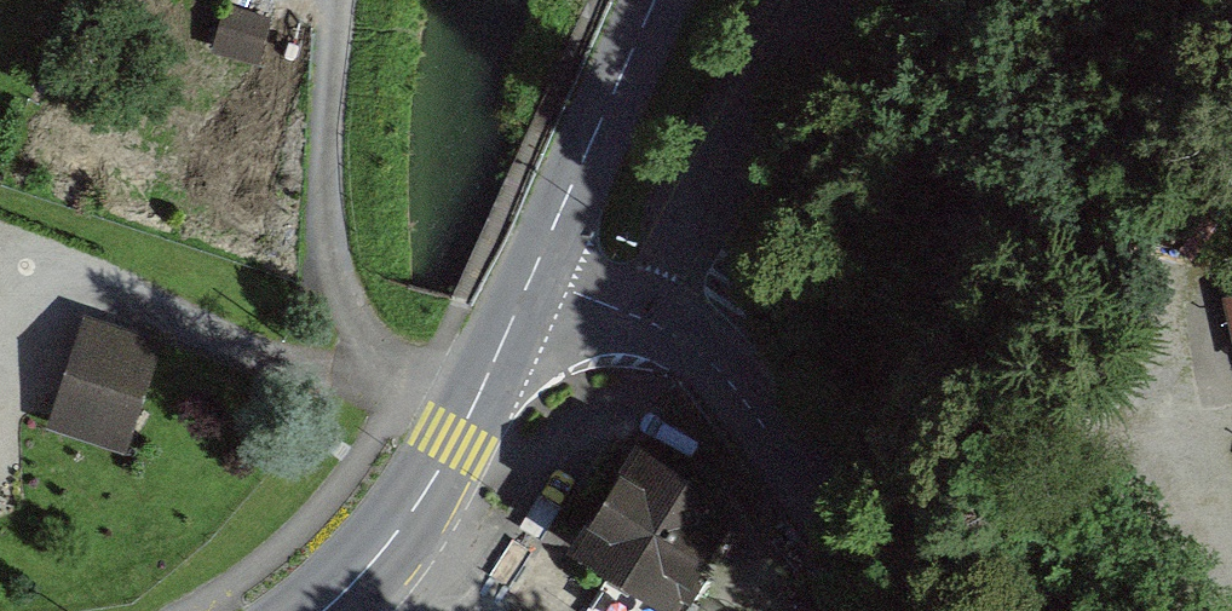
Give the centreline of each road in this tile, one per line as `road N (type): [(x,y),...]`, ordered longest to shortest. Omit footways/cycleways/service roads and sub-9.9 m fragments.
road 1 (tertiary): [(326,610),(416,509),(474,405),(532,274)]
road 2 (residential): [(647,322),(701,351),(735,388),(903,610)]
road 3 (residential): [(831,0),(770,80),(647,322)]
road 4 (tertiary): [(532,274),(655,0)]
road 5 (residential): [(532,274),(647,322)]

